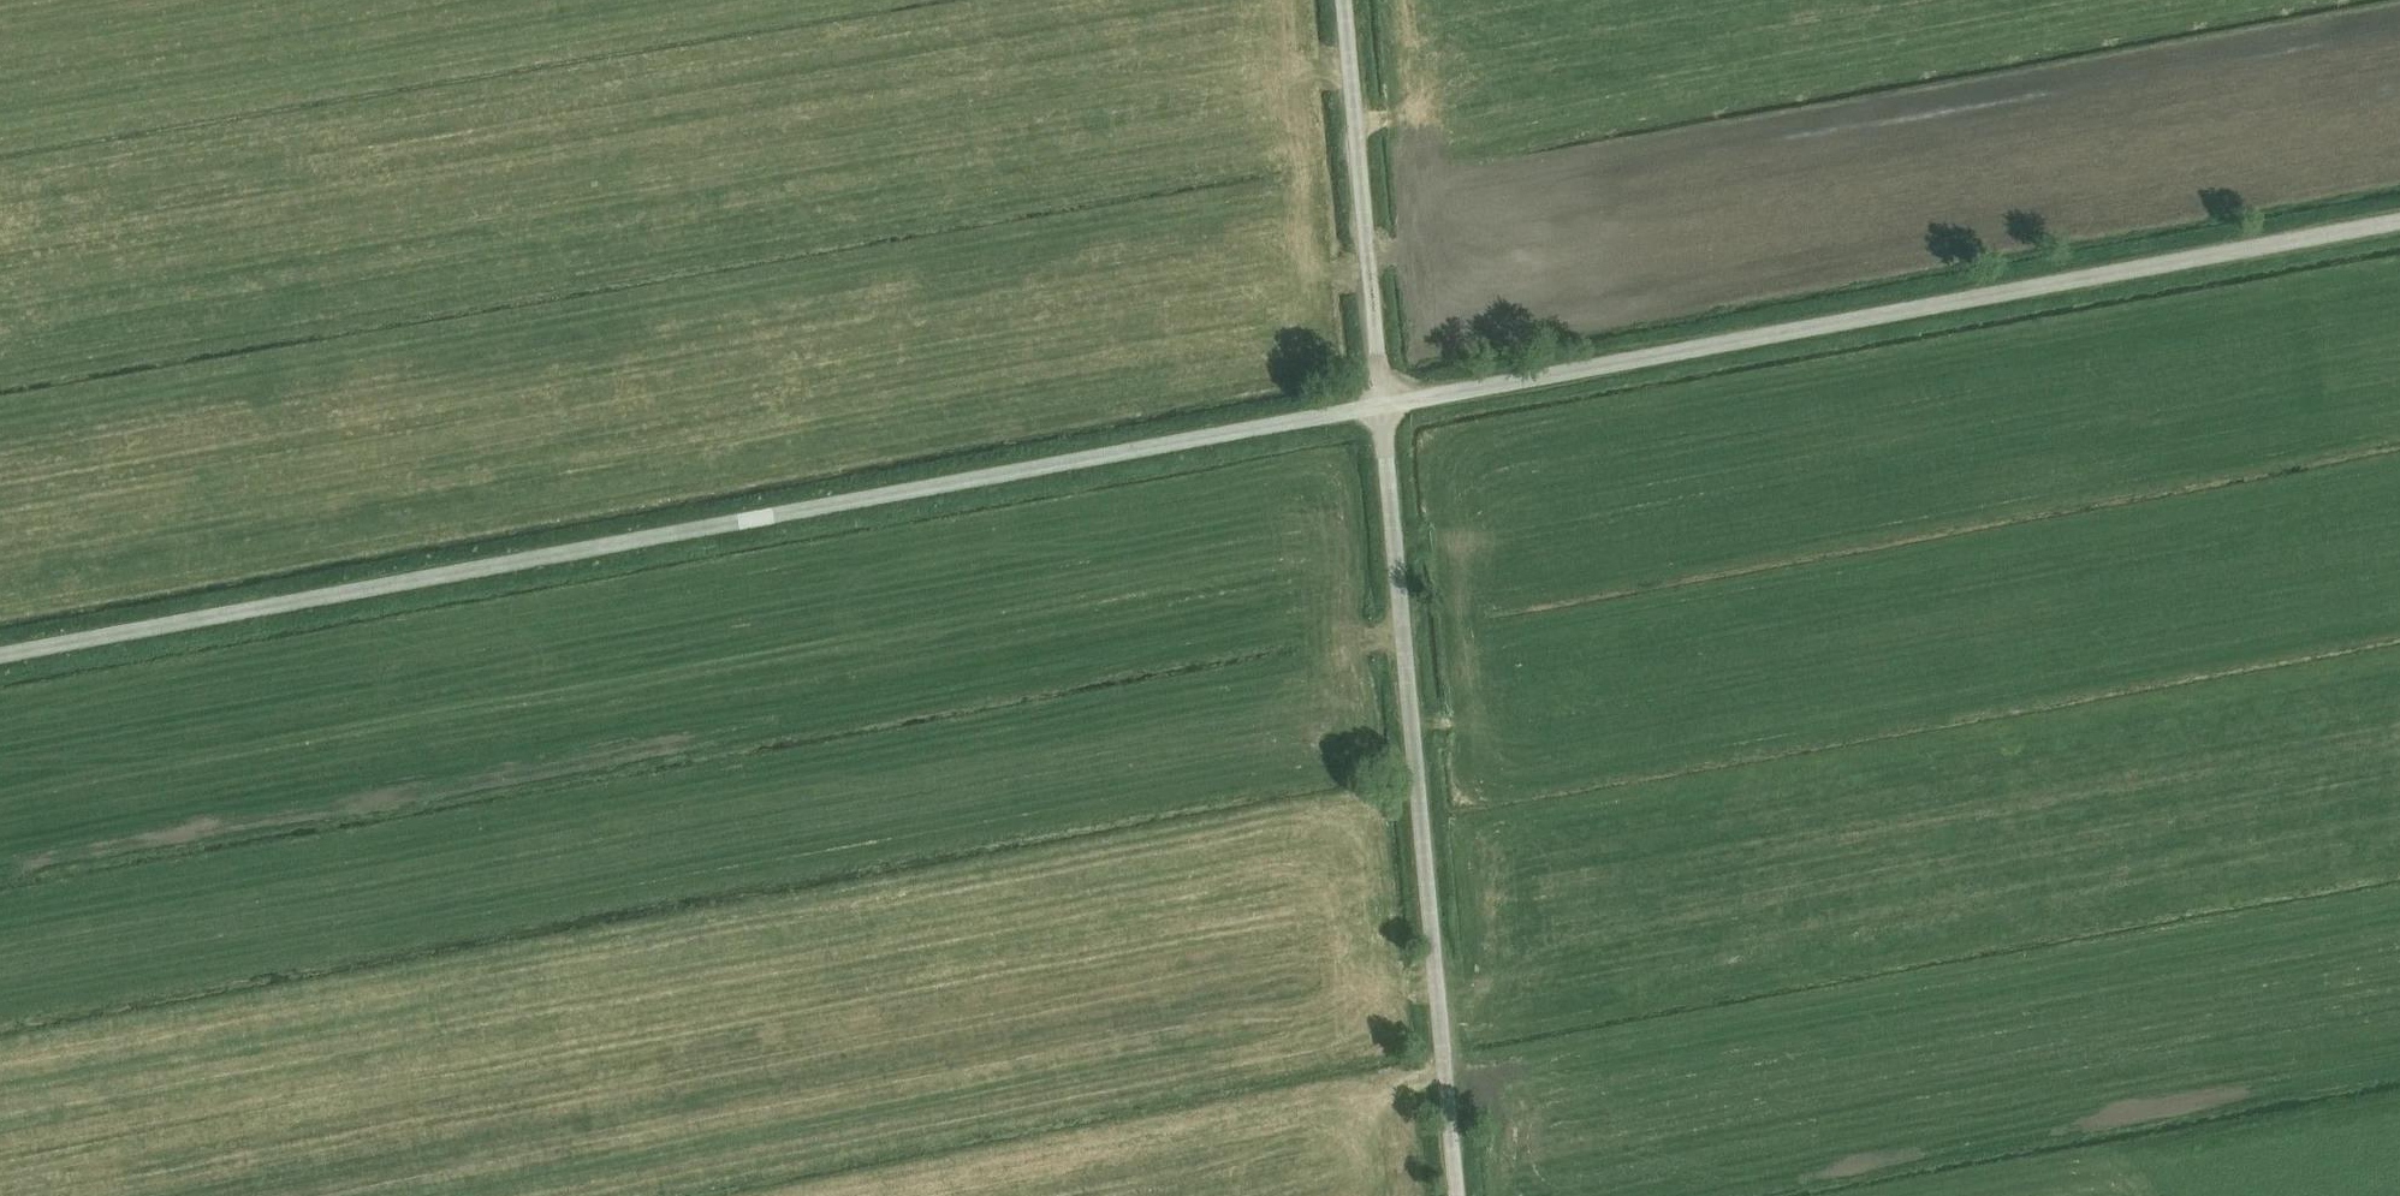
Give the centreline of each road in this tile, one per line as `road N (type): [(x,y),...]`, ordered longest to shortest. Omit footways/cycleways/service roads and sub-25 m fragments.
road 1 (unclassified): [(0,653),(1383,405)]
road 2 (unclassified): [(2399,221),(1383,405)]
road 3 (unclassified): [(1457,1195),(1383,405)]
road 4 (unclassified): [(1383,405),(1344,0)]

